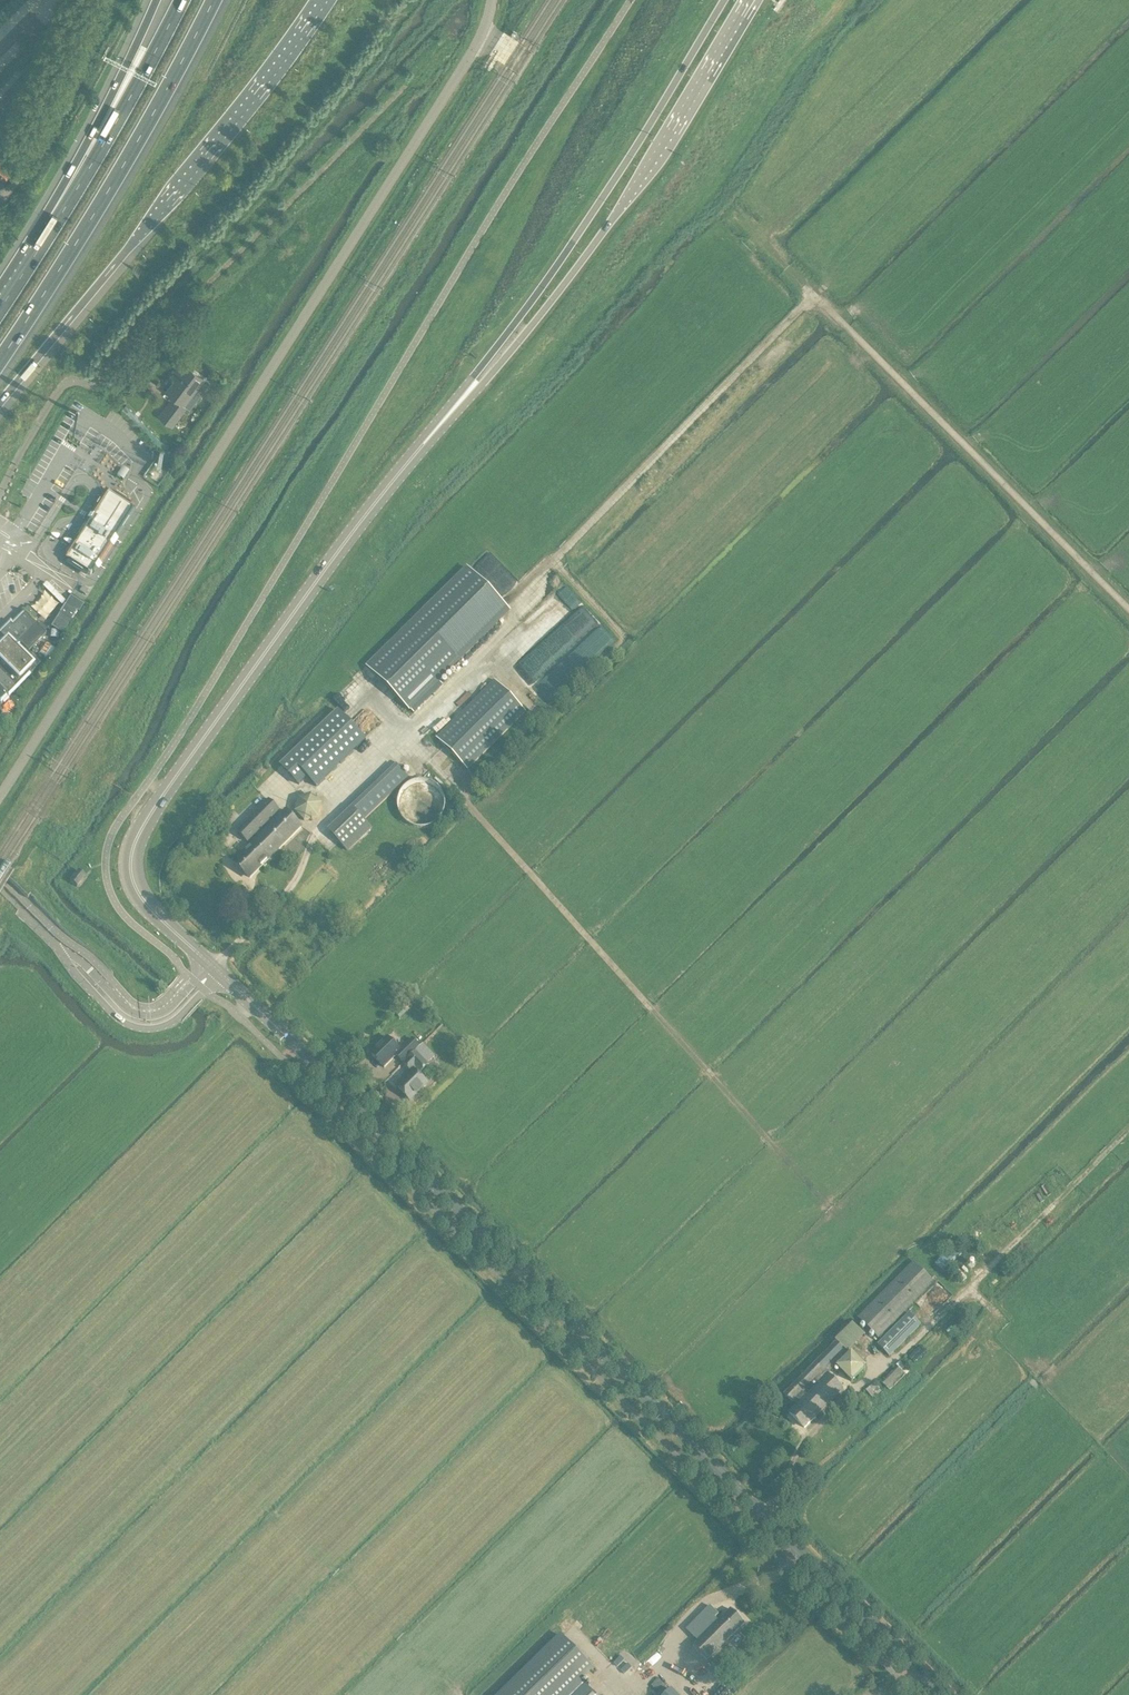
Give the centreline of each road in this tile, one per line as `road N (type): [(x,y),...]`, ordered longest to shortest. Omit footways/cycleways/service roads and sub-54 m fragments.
road 1 (tertiary): [(944,1694),(214,968)]
road 2 (unclassified): [(0,795),(487,29),(493,0)]
road 3 (tertiary): [(411,458),(601,235),(751,0)]
road 4 (tertiary): [(723,0),(601,198),(411,458)]
road 5 (motorway): [(0,403),(193,172),(319,0)]
road 6 (motorway): [(0,363),(136,151),(212,0)]
road 7 (tertiary): [(192,754),(411,458)]
road 8 (motorway): [(183,0),(44,241)]
road 9 (motorway): [(156,0),(48,213),(44,241)]
road 10 (tertiary): [(192,754),(134,830),(124,864),(135,900),(180,937)]
road 11 (tertiary): [(63,951),(112,1013),(144,1029),(178,1020),(214,968)]
road 12 (tertiary): [(180,937),(141,884),(138,858),(192,754)]
road 13 (tertiary): [(214,968),(167,1011),(140,1016),(63,951)]

